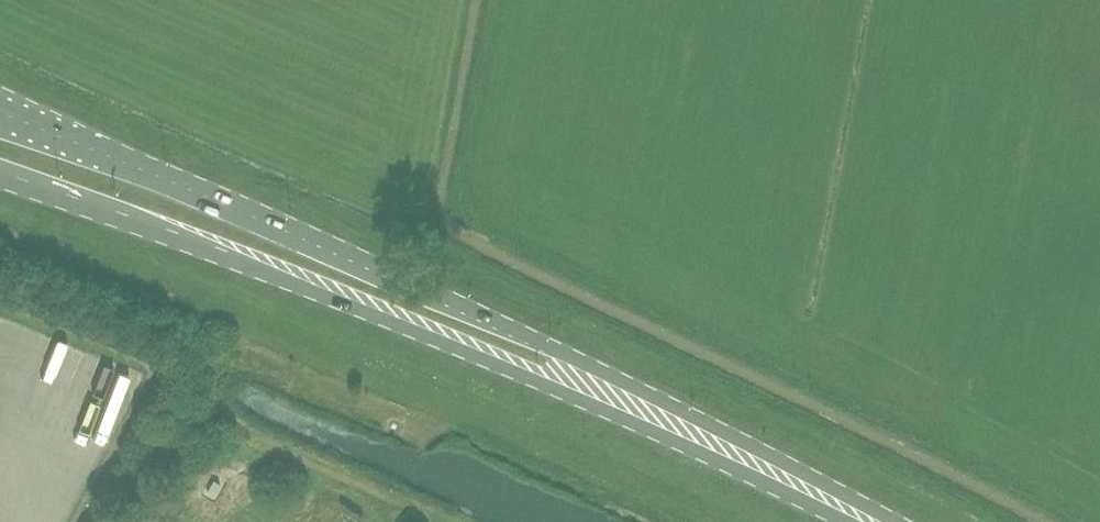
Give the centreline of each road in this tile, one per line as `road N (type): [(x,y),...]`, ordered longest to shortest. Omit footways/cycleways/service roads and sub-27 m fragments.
road 1 (primary): [(895,521),(573,358),(219,201),(0,115)]
road 2 (primary): [(0,173),(481,358),(848,521)]

